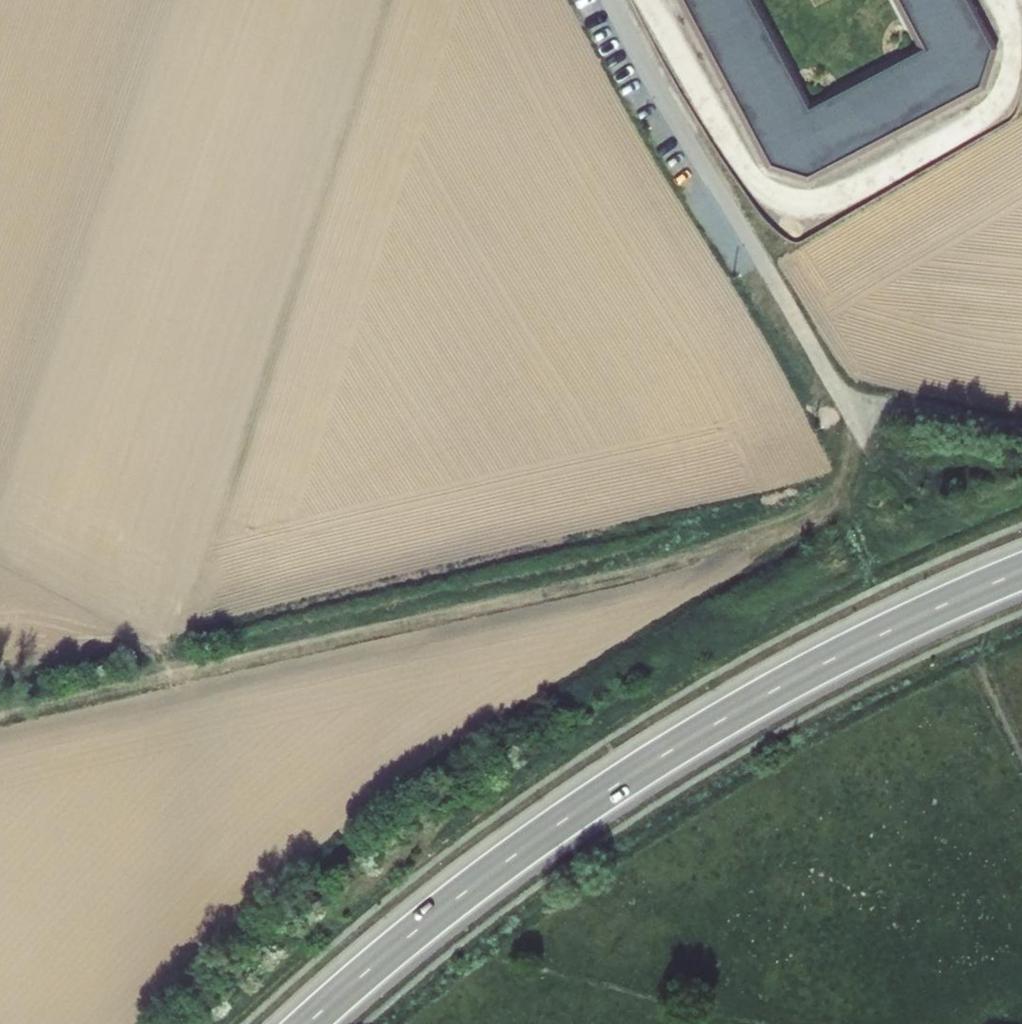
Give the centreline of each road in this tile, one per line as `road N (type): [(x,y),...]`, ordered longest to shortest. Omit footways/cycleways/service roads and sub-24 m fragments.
road 1 (trunk): [(1021,572),(903,621),(646,764),(473,887),(309,1023)]
road 2 (residential): [(612,0),(841,401),(1021,428)]

